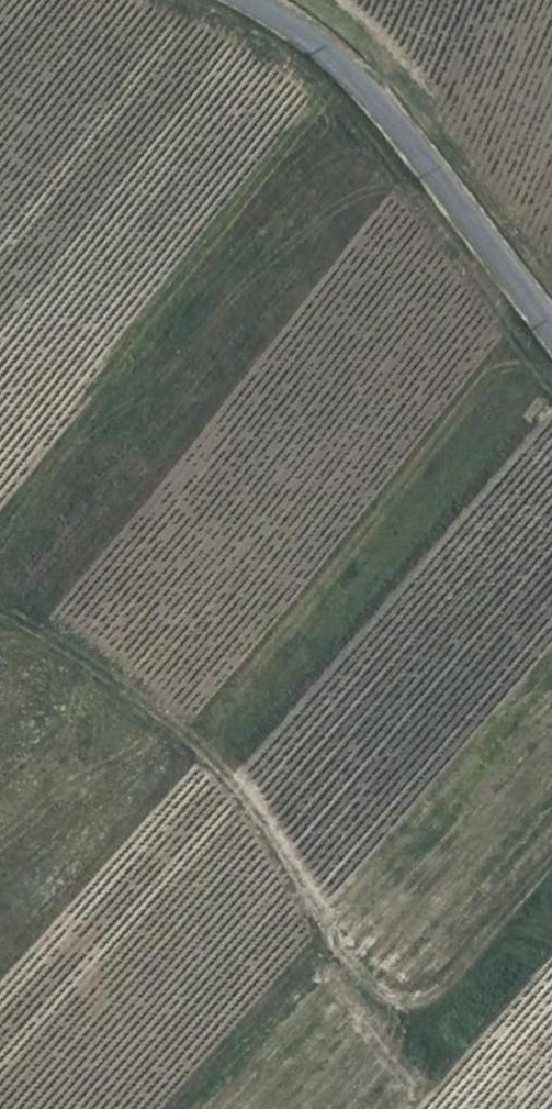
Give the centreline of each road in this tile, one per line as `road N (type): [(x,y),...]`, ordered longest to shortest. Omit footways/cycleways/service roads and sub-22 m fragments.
road 1 (unclassified): [(242,0),(325,48),(372,96),(551,331)]

